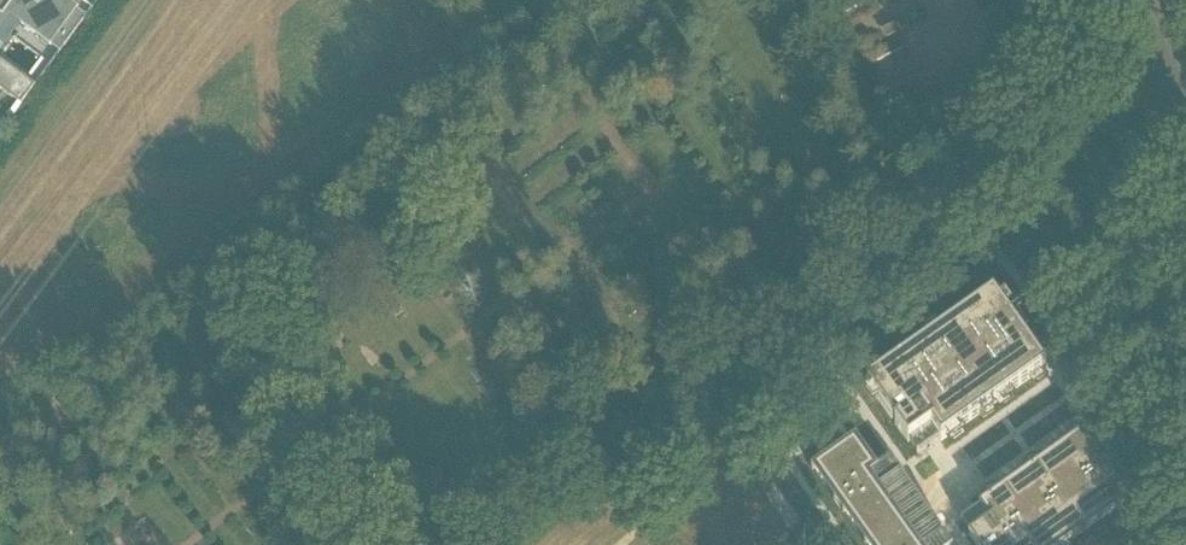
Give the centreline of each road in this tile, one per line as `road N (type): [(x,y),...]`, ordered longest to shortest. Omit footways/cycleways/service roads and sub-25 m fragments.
road 1 (tertiary): [(1185,131),(1116,0)]

